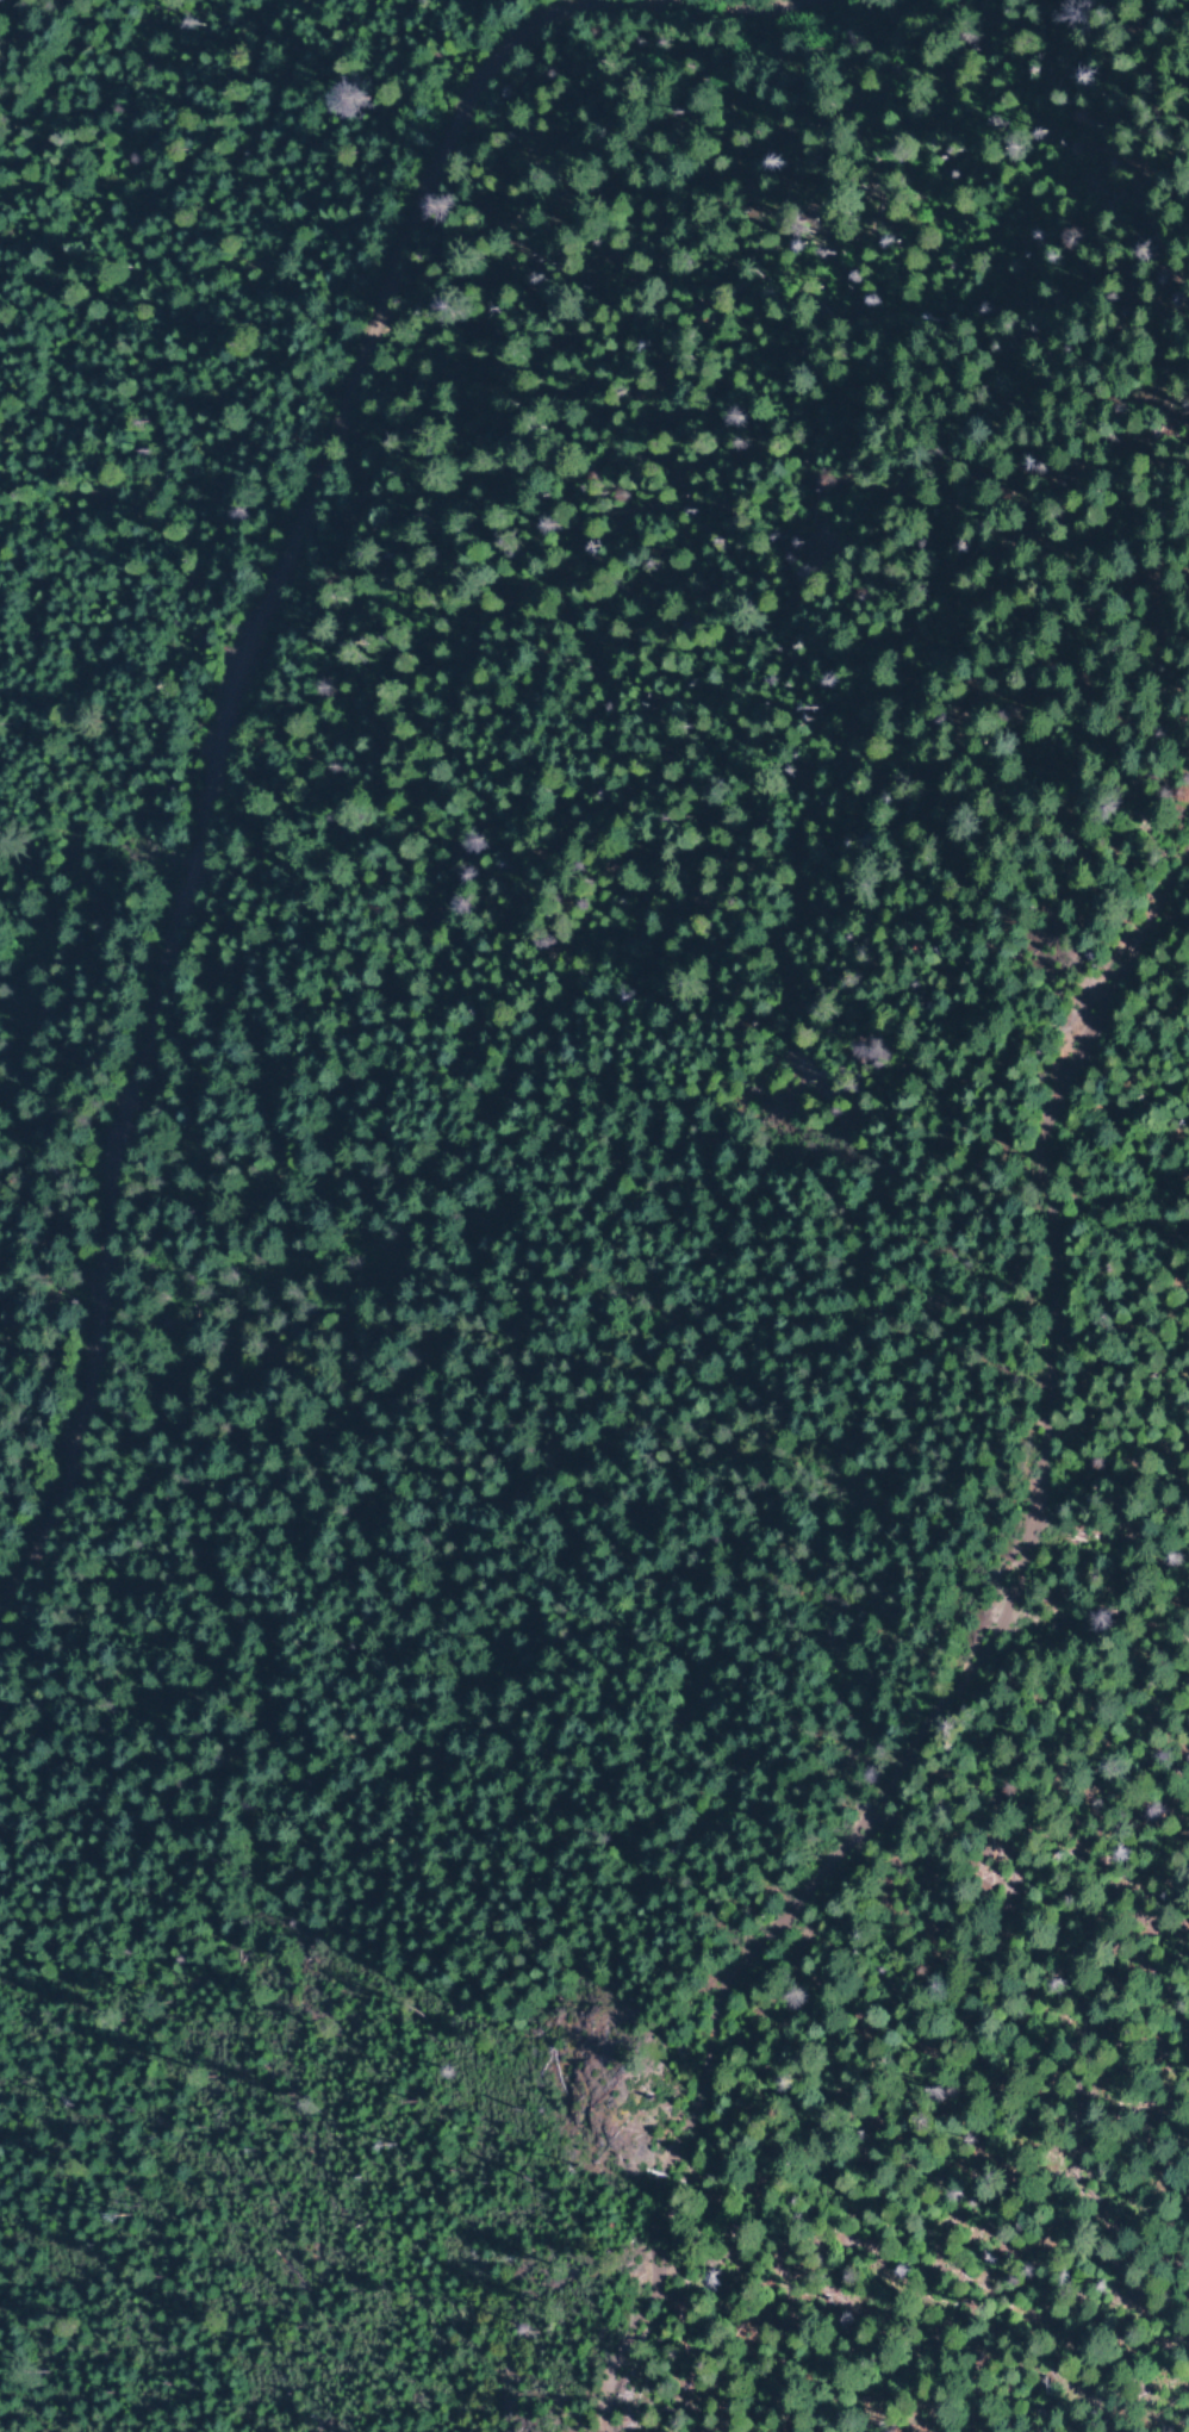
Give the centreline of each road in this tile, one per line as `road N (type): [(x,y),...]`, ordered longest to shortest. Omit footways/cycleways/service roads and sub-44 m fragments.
road 1 (track): [(0,1597),(46,1507),(77,1407),(217,724),(273,560),(435,130),(469,69),(508,35),(588,0)]
road 2 (track): [(1188,901),(1107,1000),(1070,1078),(1047,1155),(1032,1468),(1011,1566),(969,1667),(840,1845),(720,1980),(702,2019),(684,2116),(621,2270),(605,2351),(603,2431)]

